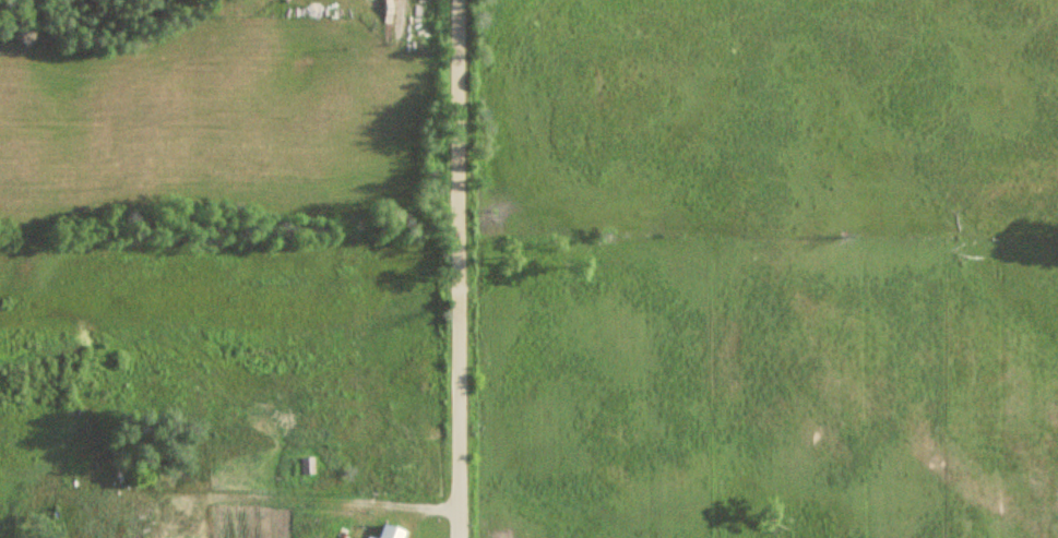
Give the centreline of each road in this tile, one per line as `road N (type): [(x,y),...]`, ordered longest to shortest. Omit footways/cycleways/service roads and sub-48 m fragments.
road 1 (residential): [(457,537),(455,0)]

